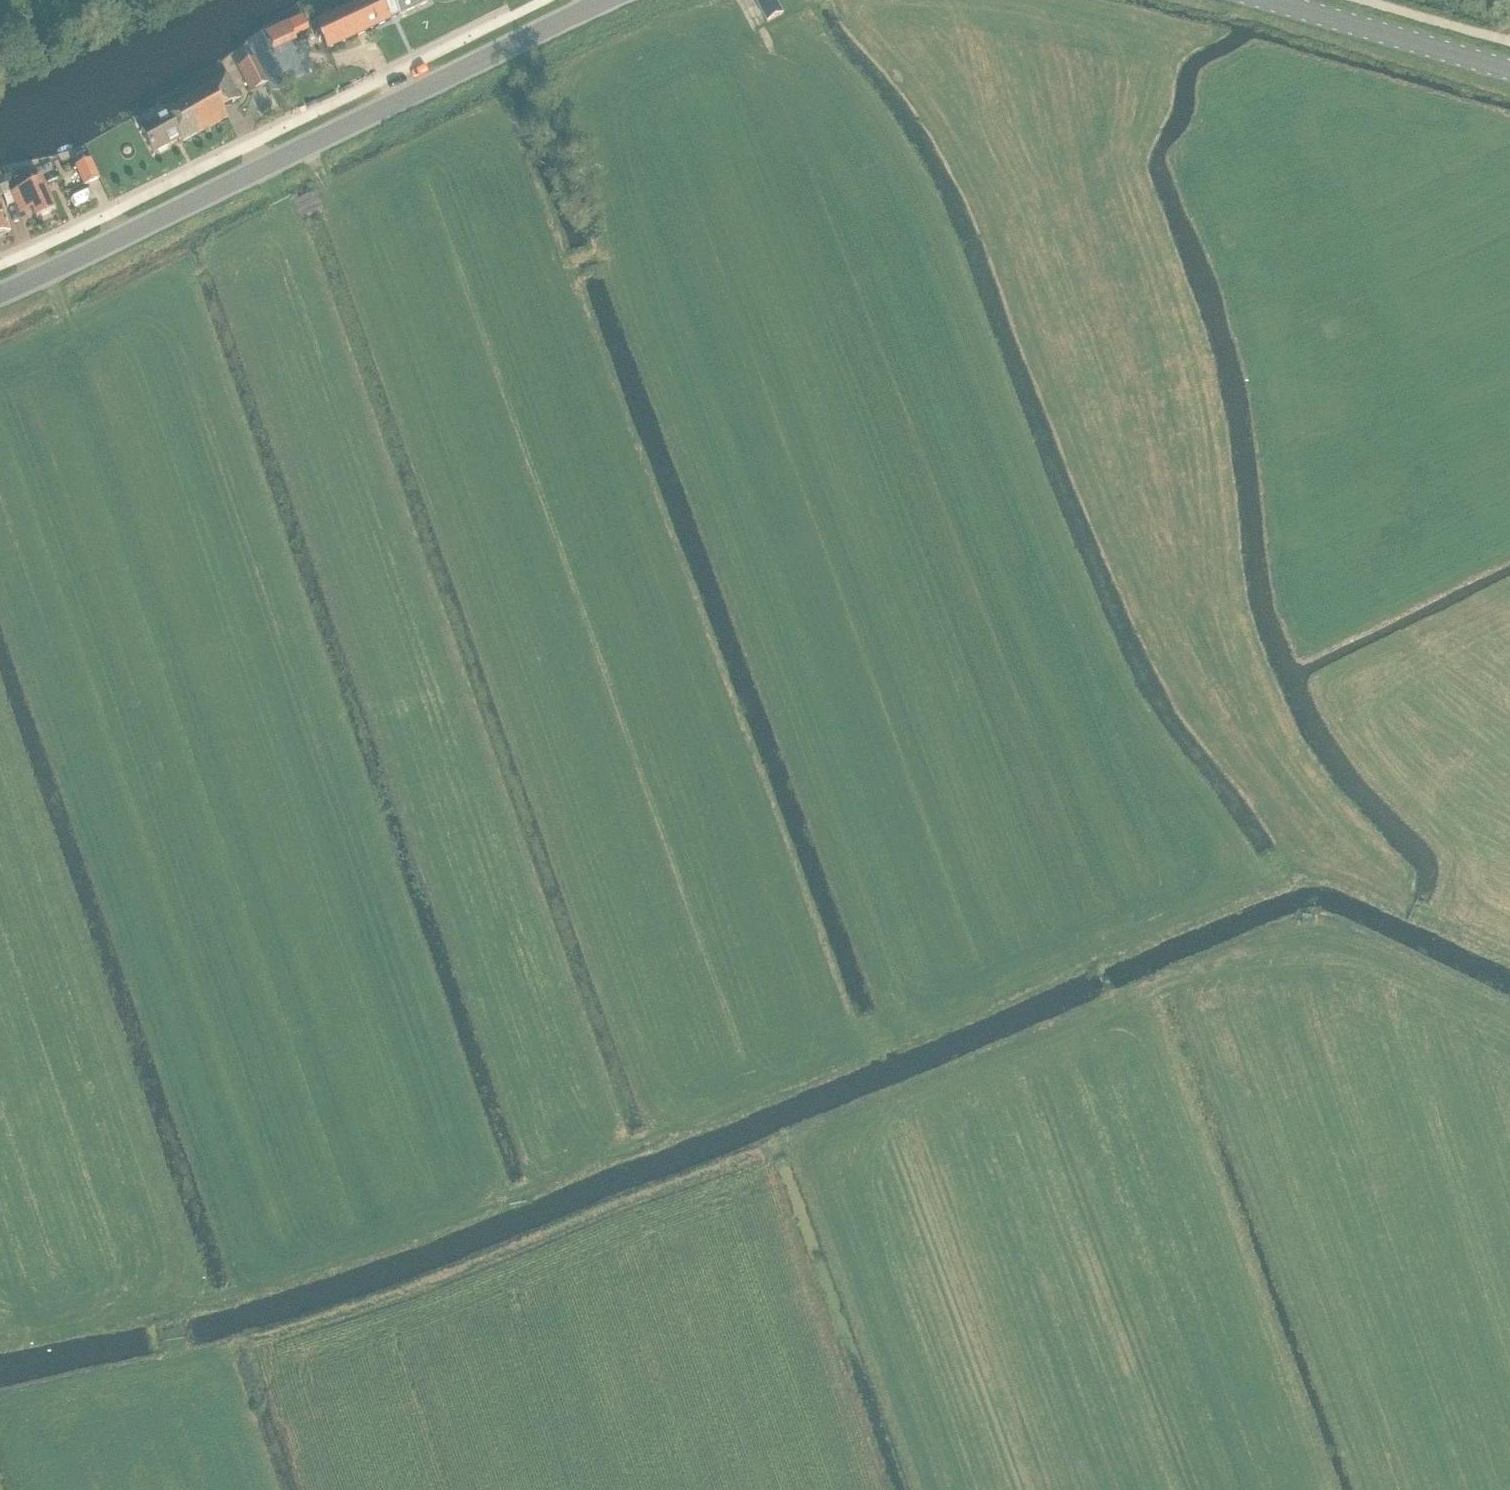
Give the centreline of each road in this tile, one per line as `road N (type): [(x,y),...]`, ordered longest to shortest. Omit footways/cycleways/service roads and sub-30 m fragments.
road 1 (secondary): [(0,293),(602,0)]
road 2 (secondary): [(1271,0),(1509,69)]

